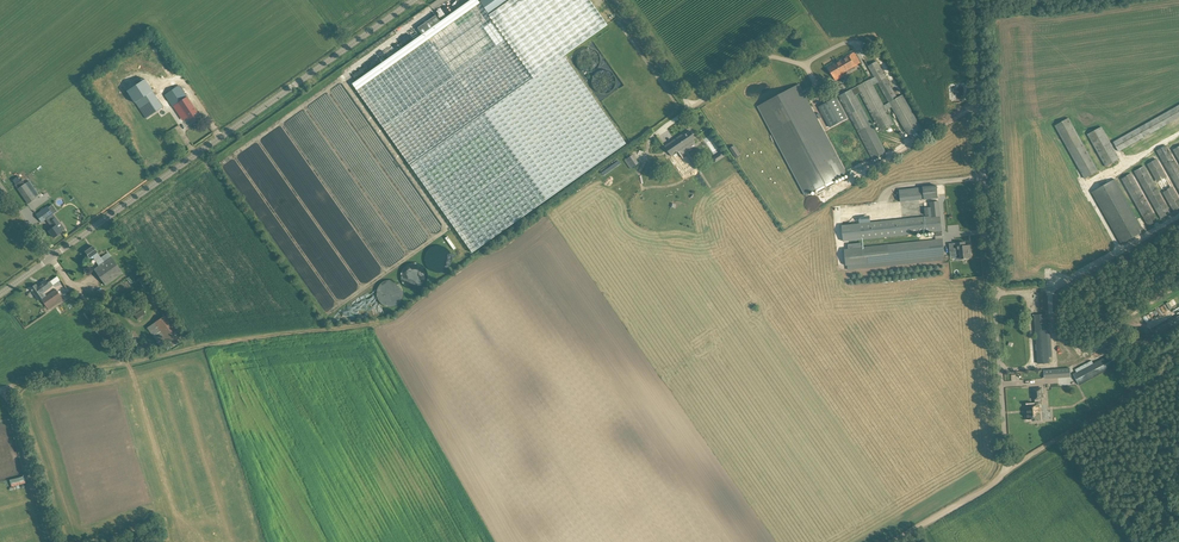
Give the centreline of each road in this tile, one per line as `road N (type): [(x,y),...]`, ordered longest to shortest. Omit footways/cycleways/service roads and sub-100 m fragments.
road 1 (unclassified): [(1008,471),(971,0)]
road 2 (tertiary): [(52,257),(411,0)]
road 3 (track): [(1178,365),(893,541)]
road 4 (track): [(370,323),(126,362)]
road 5 (track): [(690,108),(770,55),(805,64),(846,42),(858,49)]
road 6 (unclassified): [(614,0),(690,108)]
road 7 (track): [(126,362),(0,388)]

